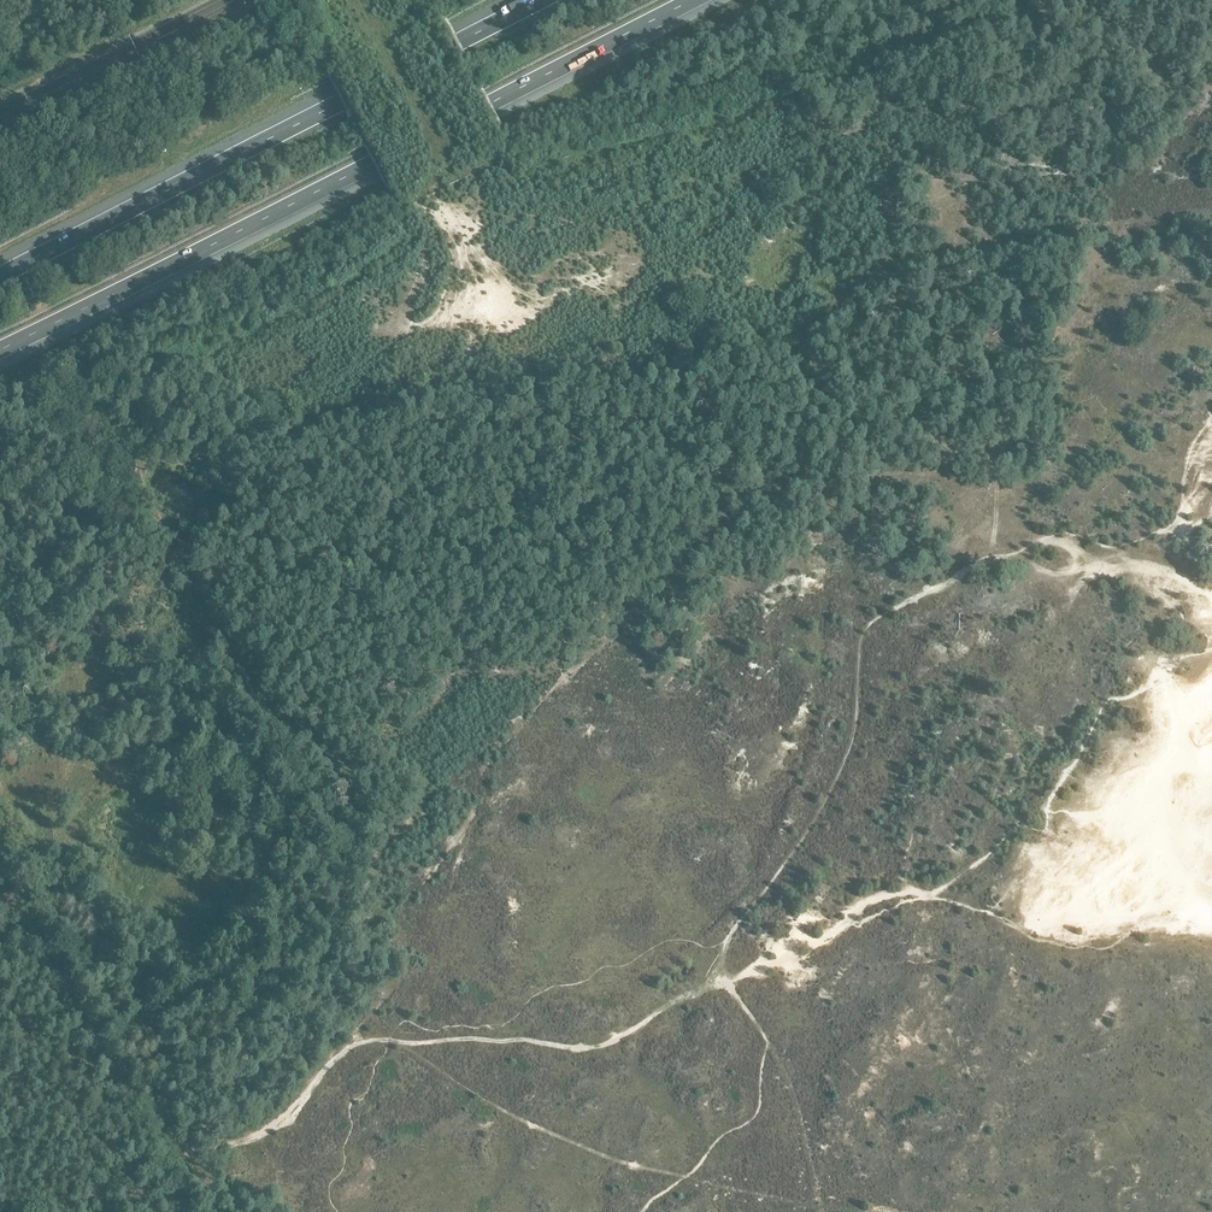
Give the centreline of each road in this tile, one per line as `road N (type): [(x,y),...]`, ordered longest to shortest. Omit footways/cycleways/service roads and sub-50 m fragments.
road 1 (motorway): [(0,353),(701,0)]
road 2 (motorway): [(538,0),(0,274)]
road 3 (track): [(0,892),(151,1155)]
road 4 (track): [(151,1155),(220,1149),(261,1132),(350,1039)]

